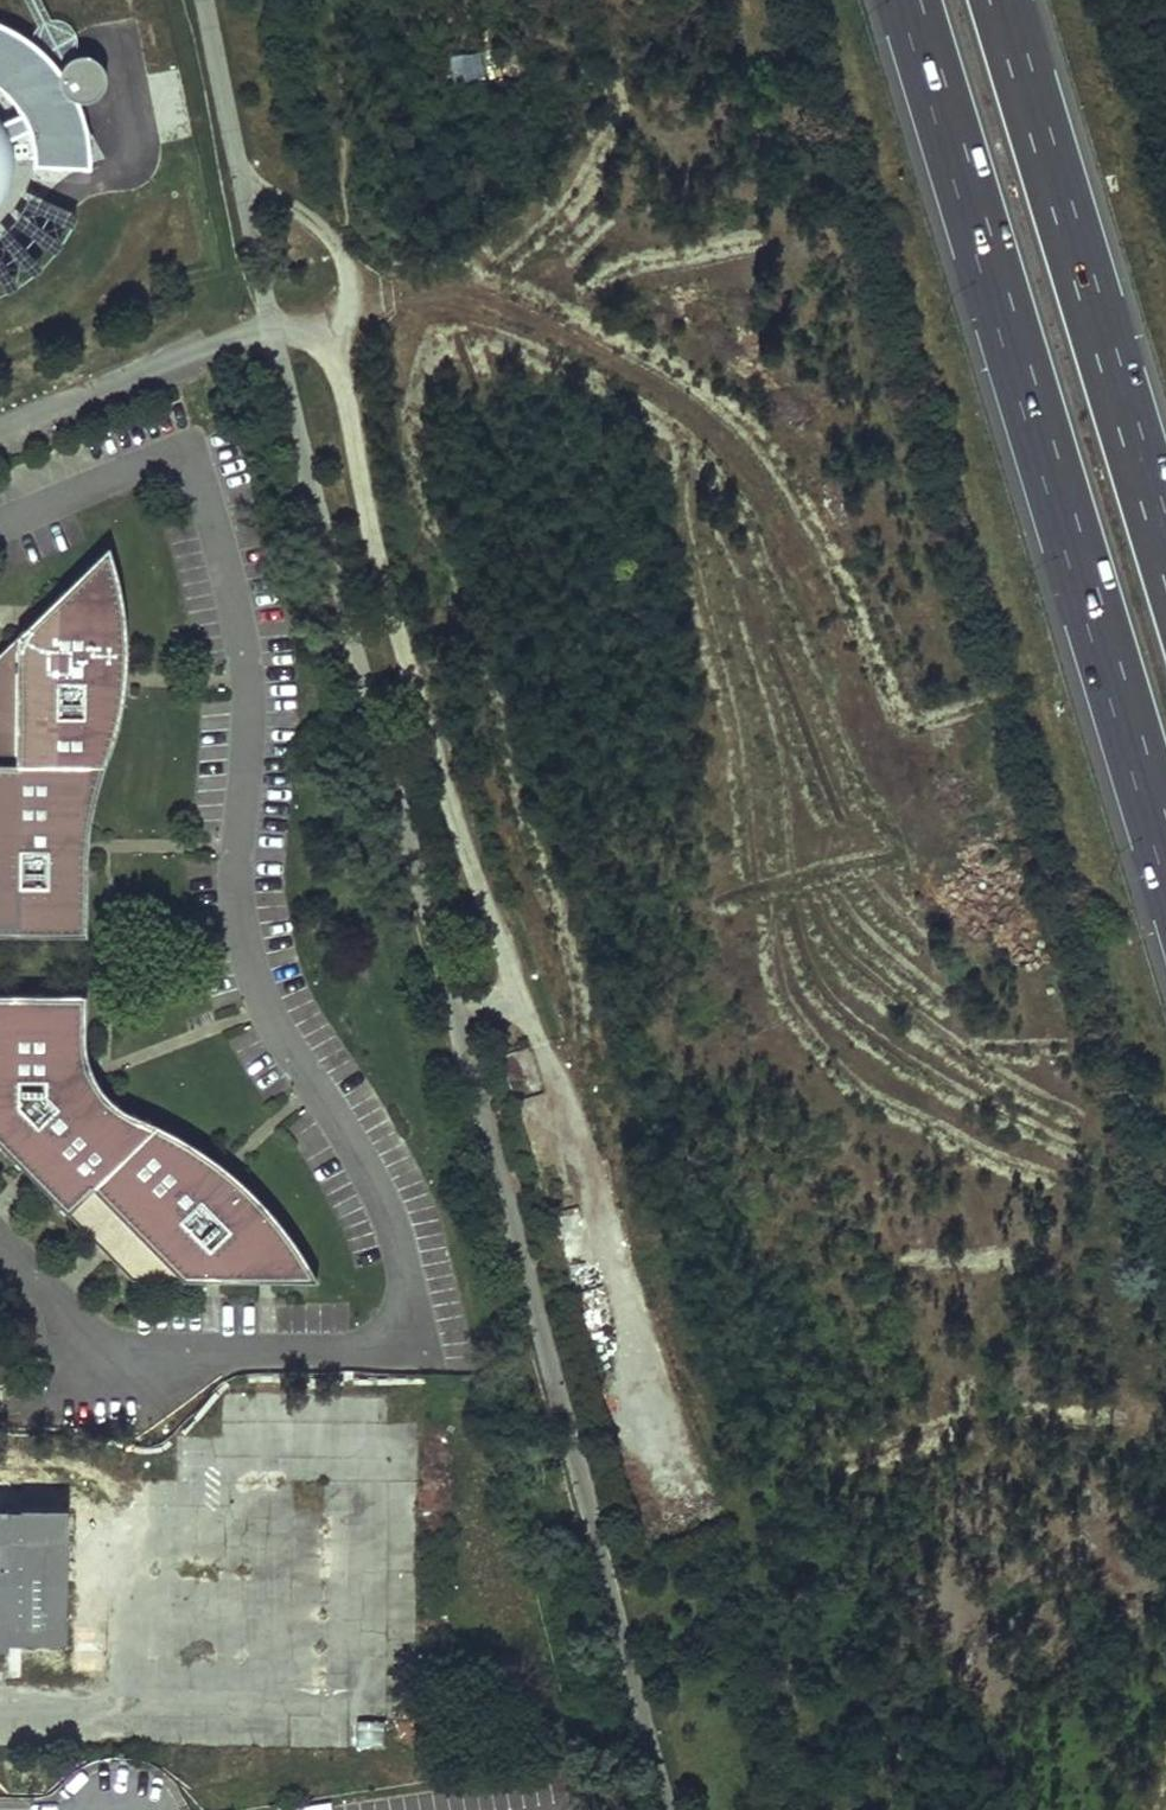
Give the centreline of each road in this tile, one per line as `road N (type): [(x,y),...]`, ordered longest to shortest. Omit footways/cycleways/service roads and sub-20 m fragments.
road 1 (residential): [(0,523),(163,462),(188,468),(202,486),(247,678),(237,858),(248,951),(275,1016),(364,1152),(403,1260),(400,1323),(367,1351),(190,1353),(115,1349),(91,1337)]
road 2 (tertiary): [(528,719),(714,1466),(793,1631),(887,1695),(1032,1722),(1155,1724)]
road 3 (motorway): [(946,115),(1057,1397)]
road 4 (tertiary): [(1057,1397),(825,1376),(791,1336),(675,1041),(528,719)]
road 5 (track): [(357,297),(468,302),(516,315),(671,394),(717,430),(797,544),(941,865)]
road 6 (motorway): [(946,115),(1165,846)]
road 7 (tertiary): [(97,397),(300,318),(333,316),(393,335),(424,369),(528,719)]
road 8 (motorway): [(1165,544),(1030,95)]
road 9 (tertiary): [(1057,1397),(1155,1724)]
road 10 (motorway): [(1165,353),(1030,95)]
road 11 (residential): [(0,1245),(91,1337)]
road 12 (motorway): [(911,0),(946,115)]

